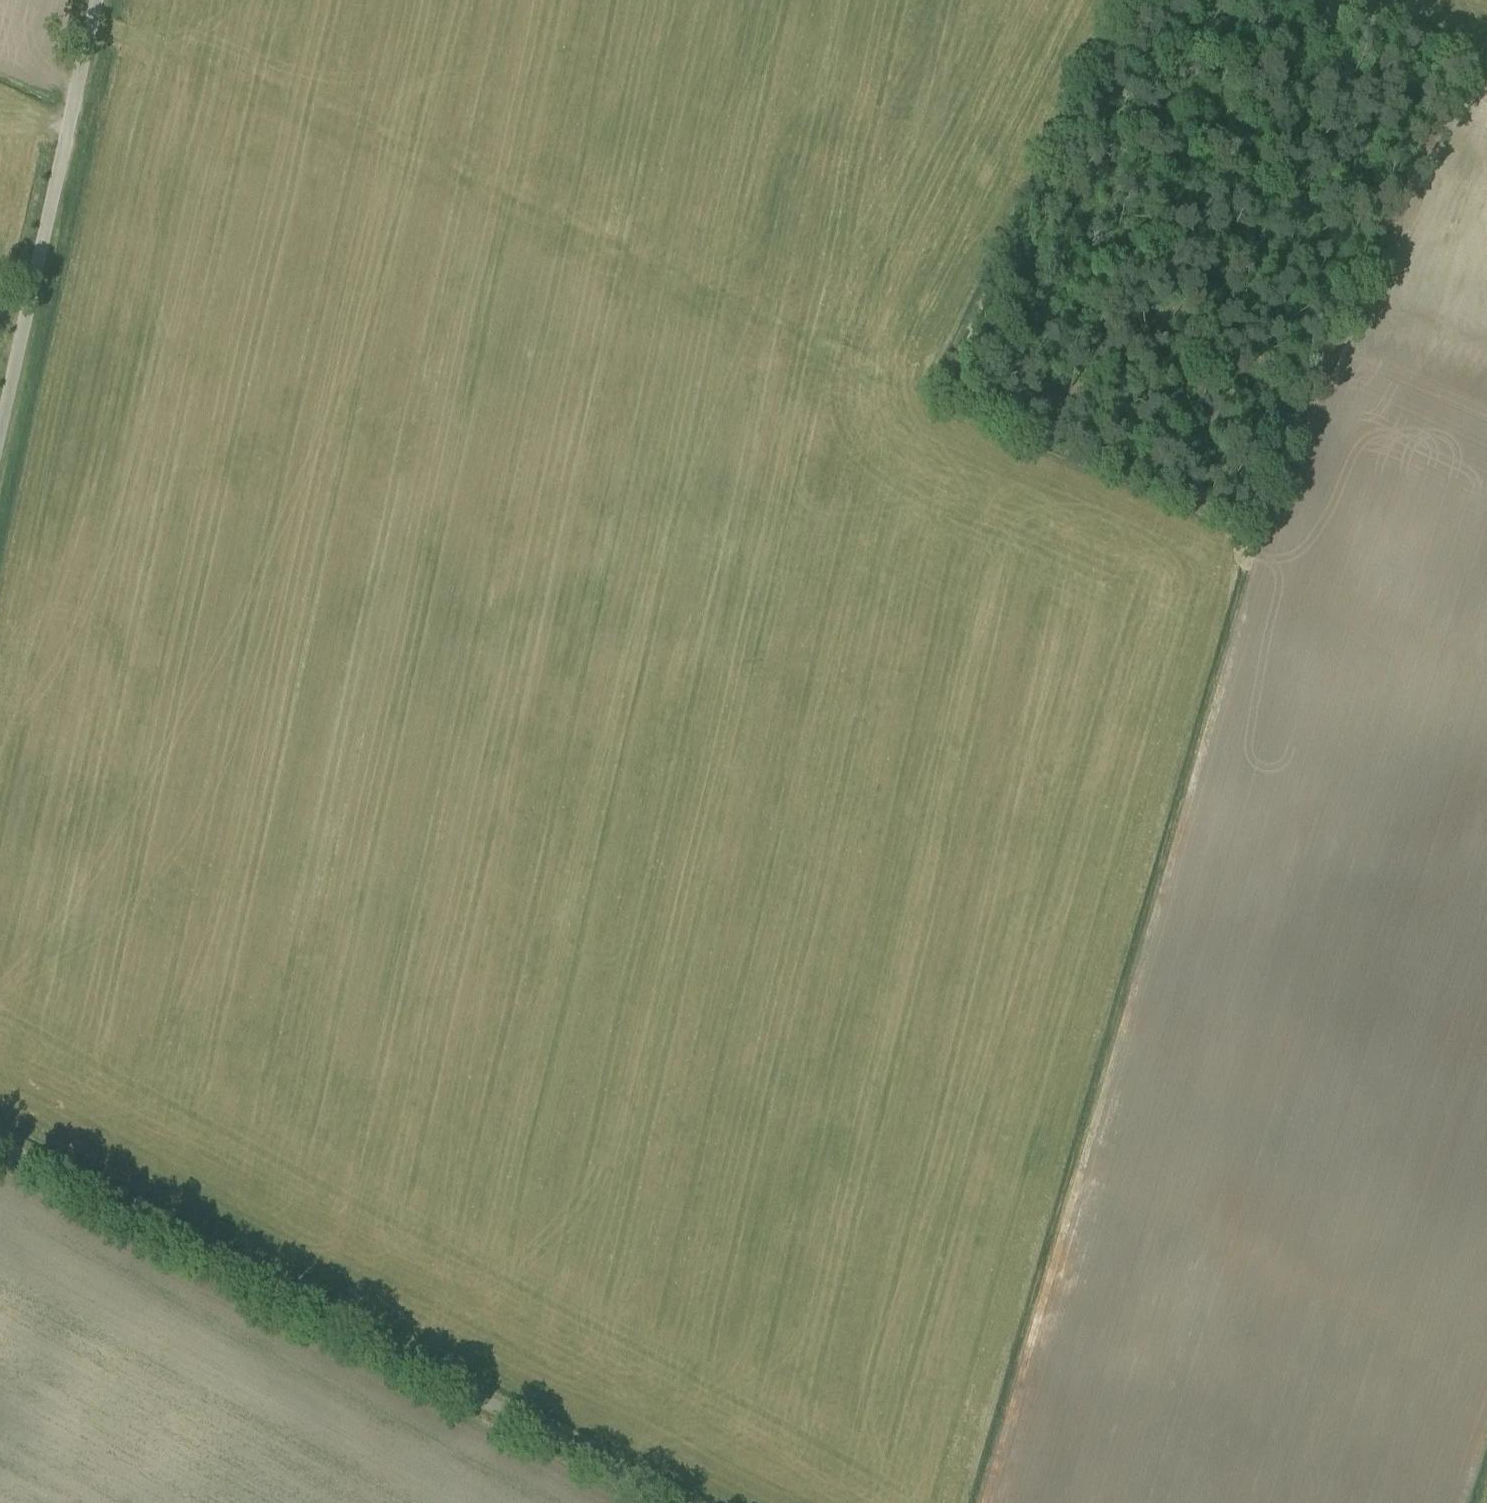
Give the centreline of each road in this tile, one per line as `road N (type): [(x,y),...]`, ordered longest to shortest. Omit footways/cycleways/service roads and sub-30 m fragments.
road 1 (unclassified): [(677,1502),(0,1145)]
road 2 (unclassified): [(0,434),(97,0)]

